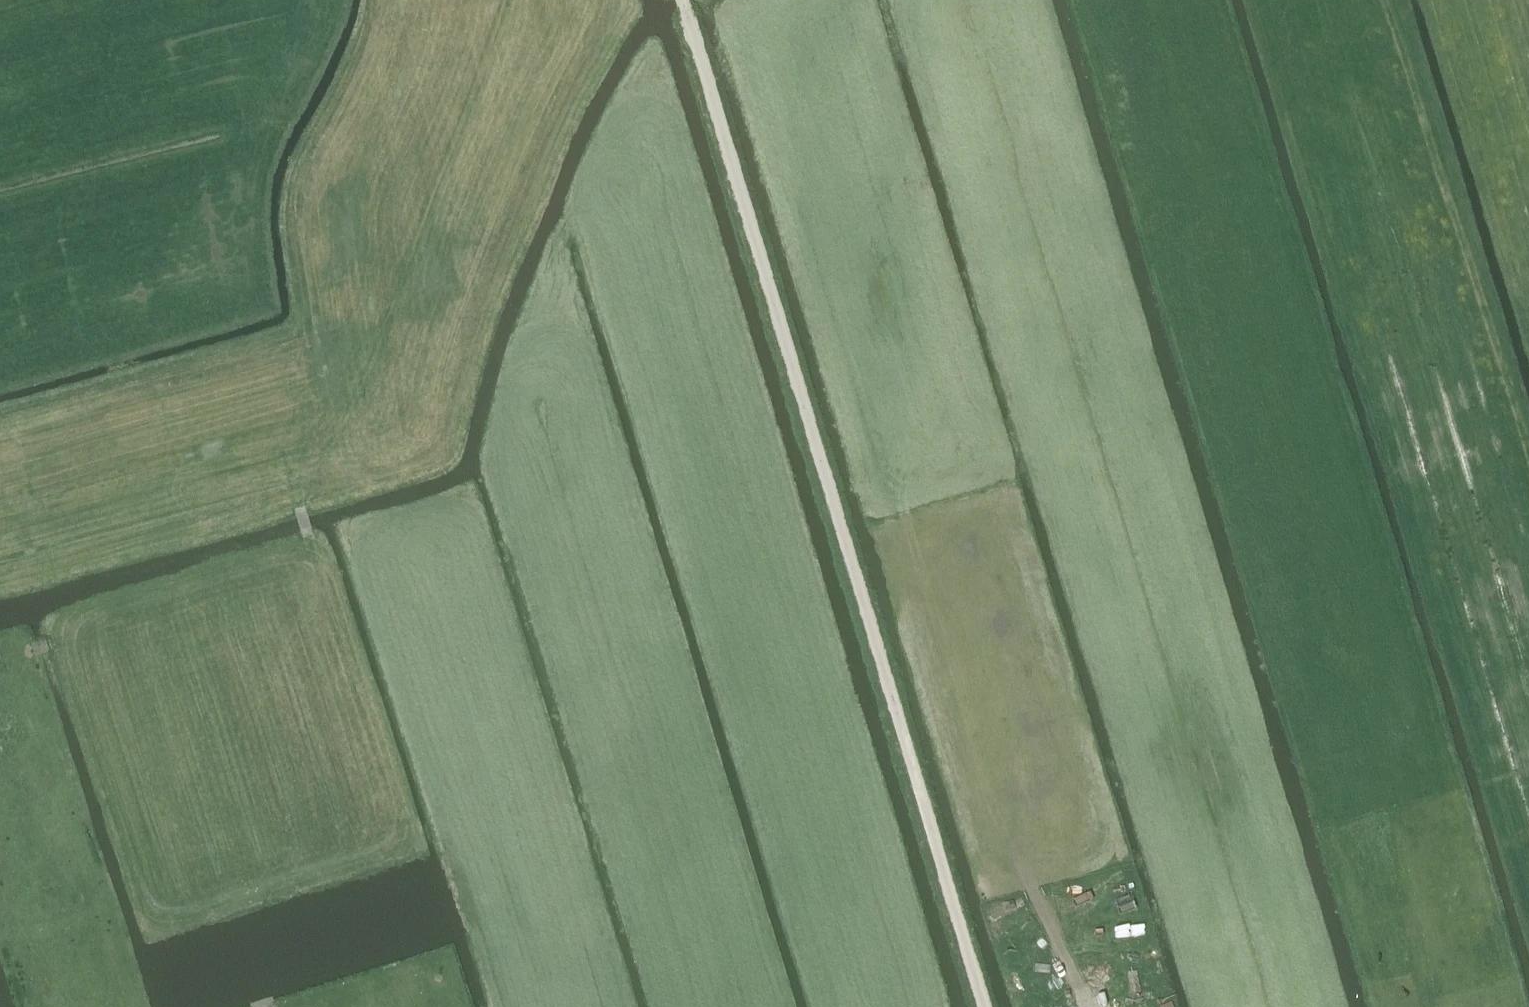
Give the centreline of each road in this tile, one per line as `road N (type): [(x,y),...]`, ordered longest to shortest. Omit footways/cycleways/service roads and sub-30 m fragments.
road 1 (track): [(983,1006),(681,0)]
road 2 (track): [(372,0),(295,182),(299,329),(0,416)]

